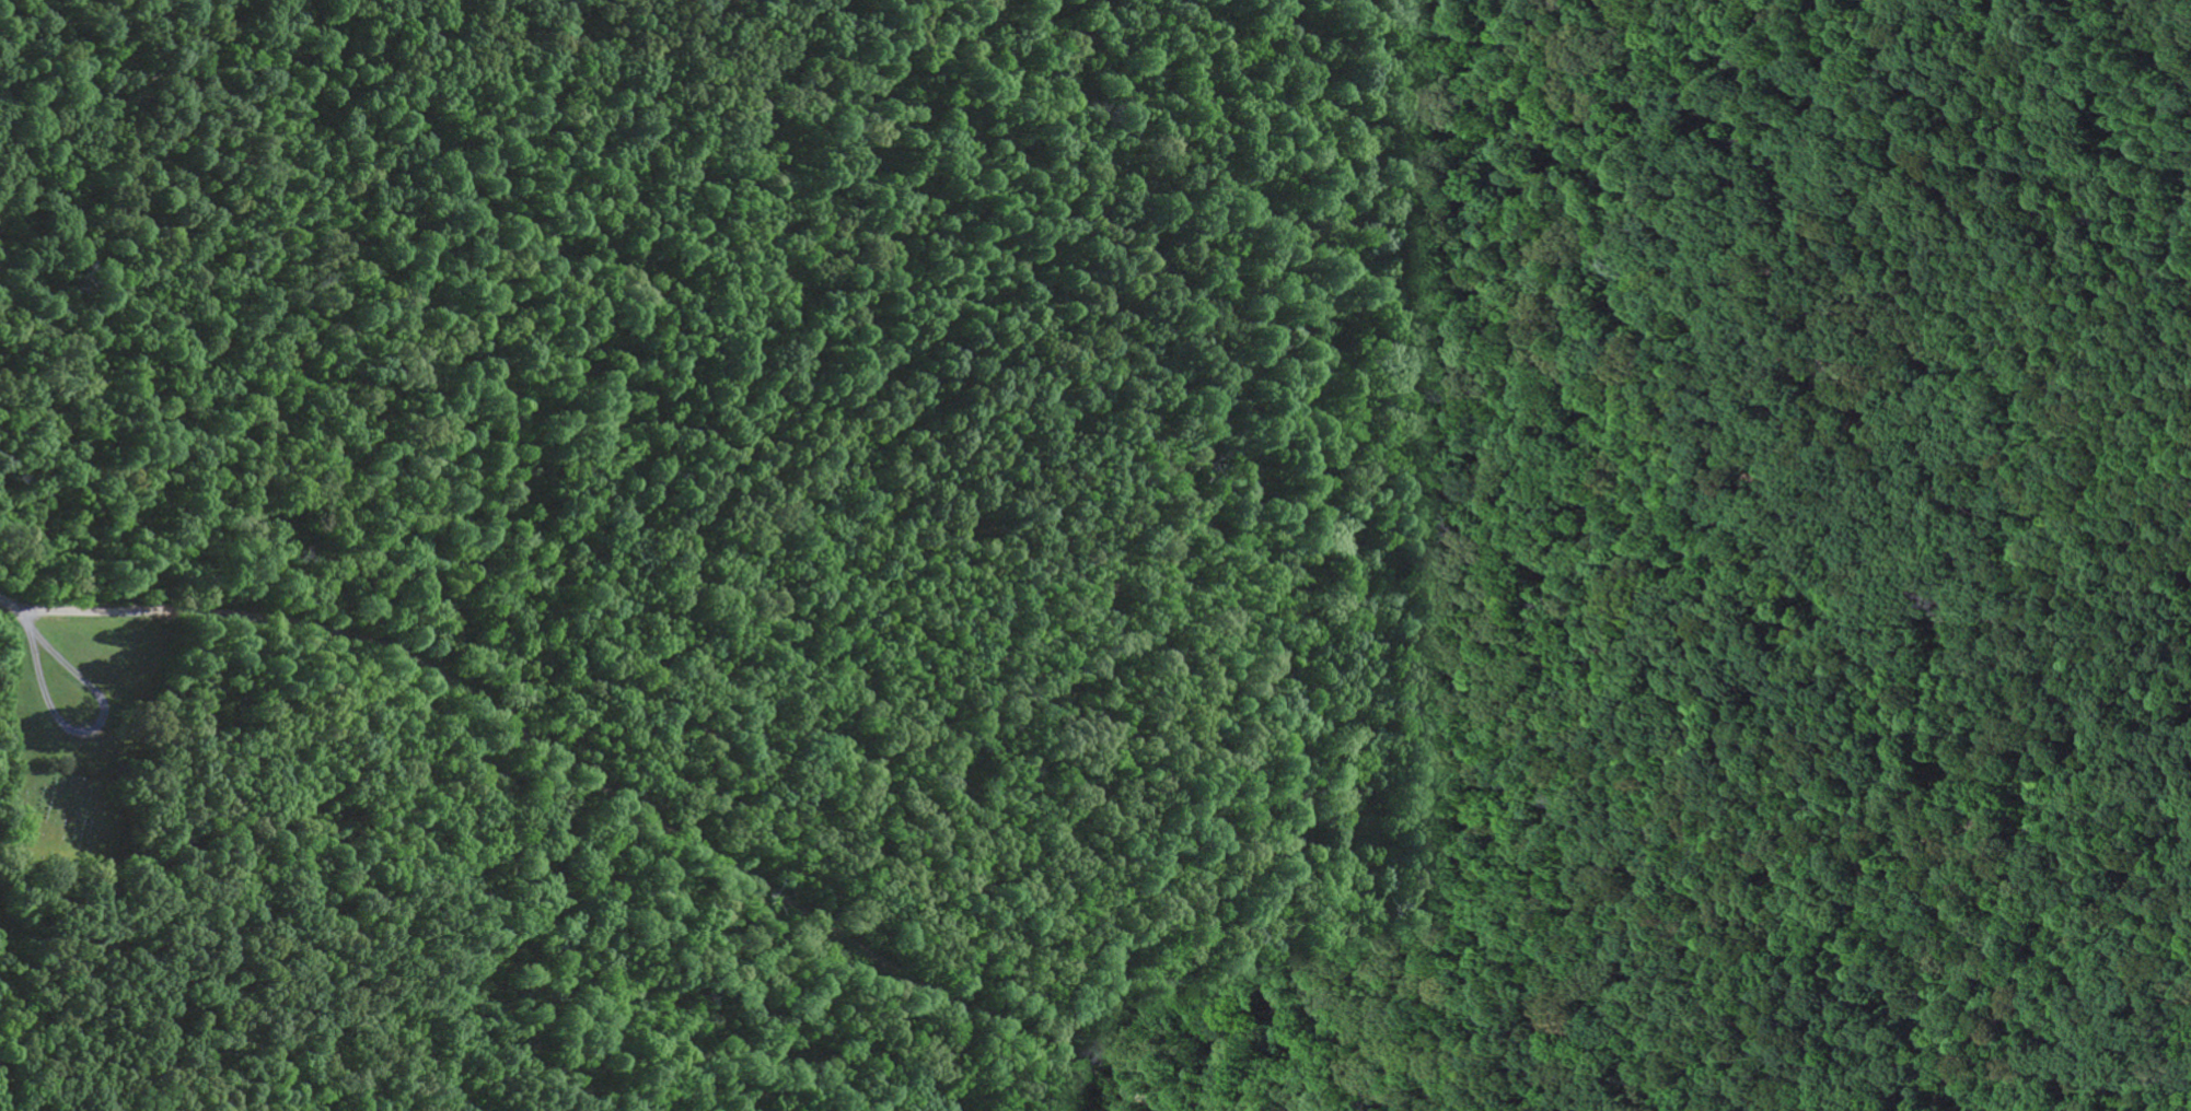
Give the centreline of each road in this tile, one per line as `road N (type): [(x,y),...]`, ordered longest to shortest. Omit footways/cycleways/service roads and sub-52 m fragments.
road 1 (residential): [(0,607),(266,623),(390,655),(892,974),(1161,1110)]

